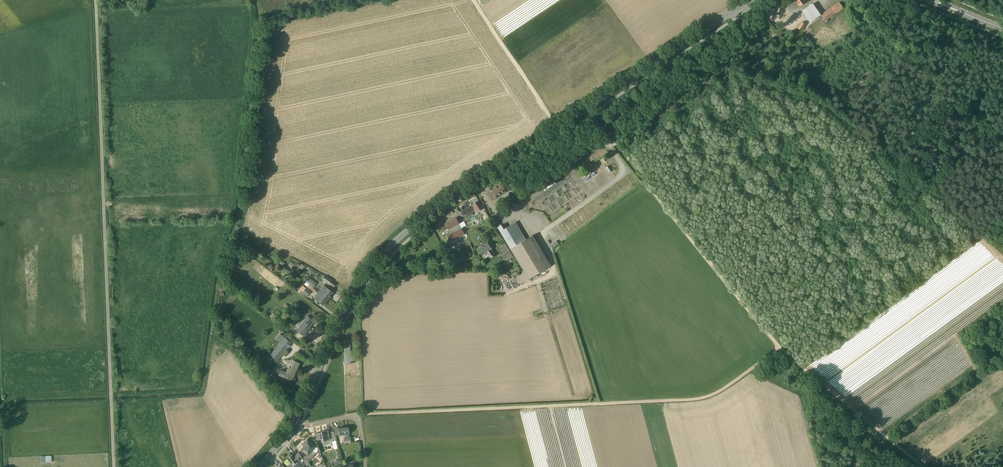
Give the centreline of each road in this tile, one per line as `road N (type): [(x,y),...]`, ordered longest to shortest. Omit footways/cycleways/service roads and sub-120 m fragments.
road 1 (unclassified): [(114,466),(98,10)]
road 2 (tertiary): [(587,109),(446,202),(379,258),(294,420)]
road 3 (track): [(780,348),(700,397),(434,411)]
road 4 (track): [(780,348),(611,141)]
road 5 (tertiary): [(750,0),(587,109)]
road 6 (track): [(924,466),(780,348)]
road 7 (track): [(559,128),(473,0)]

